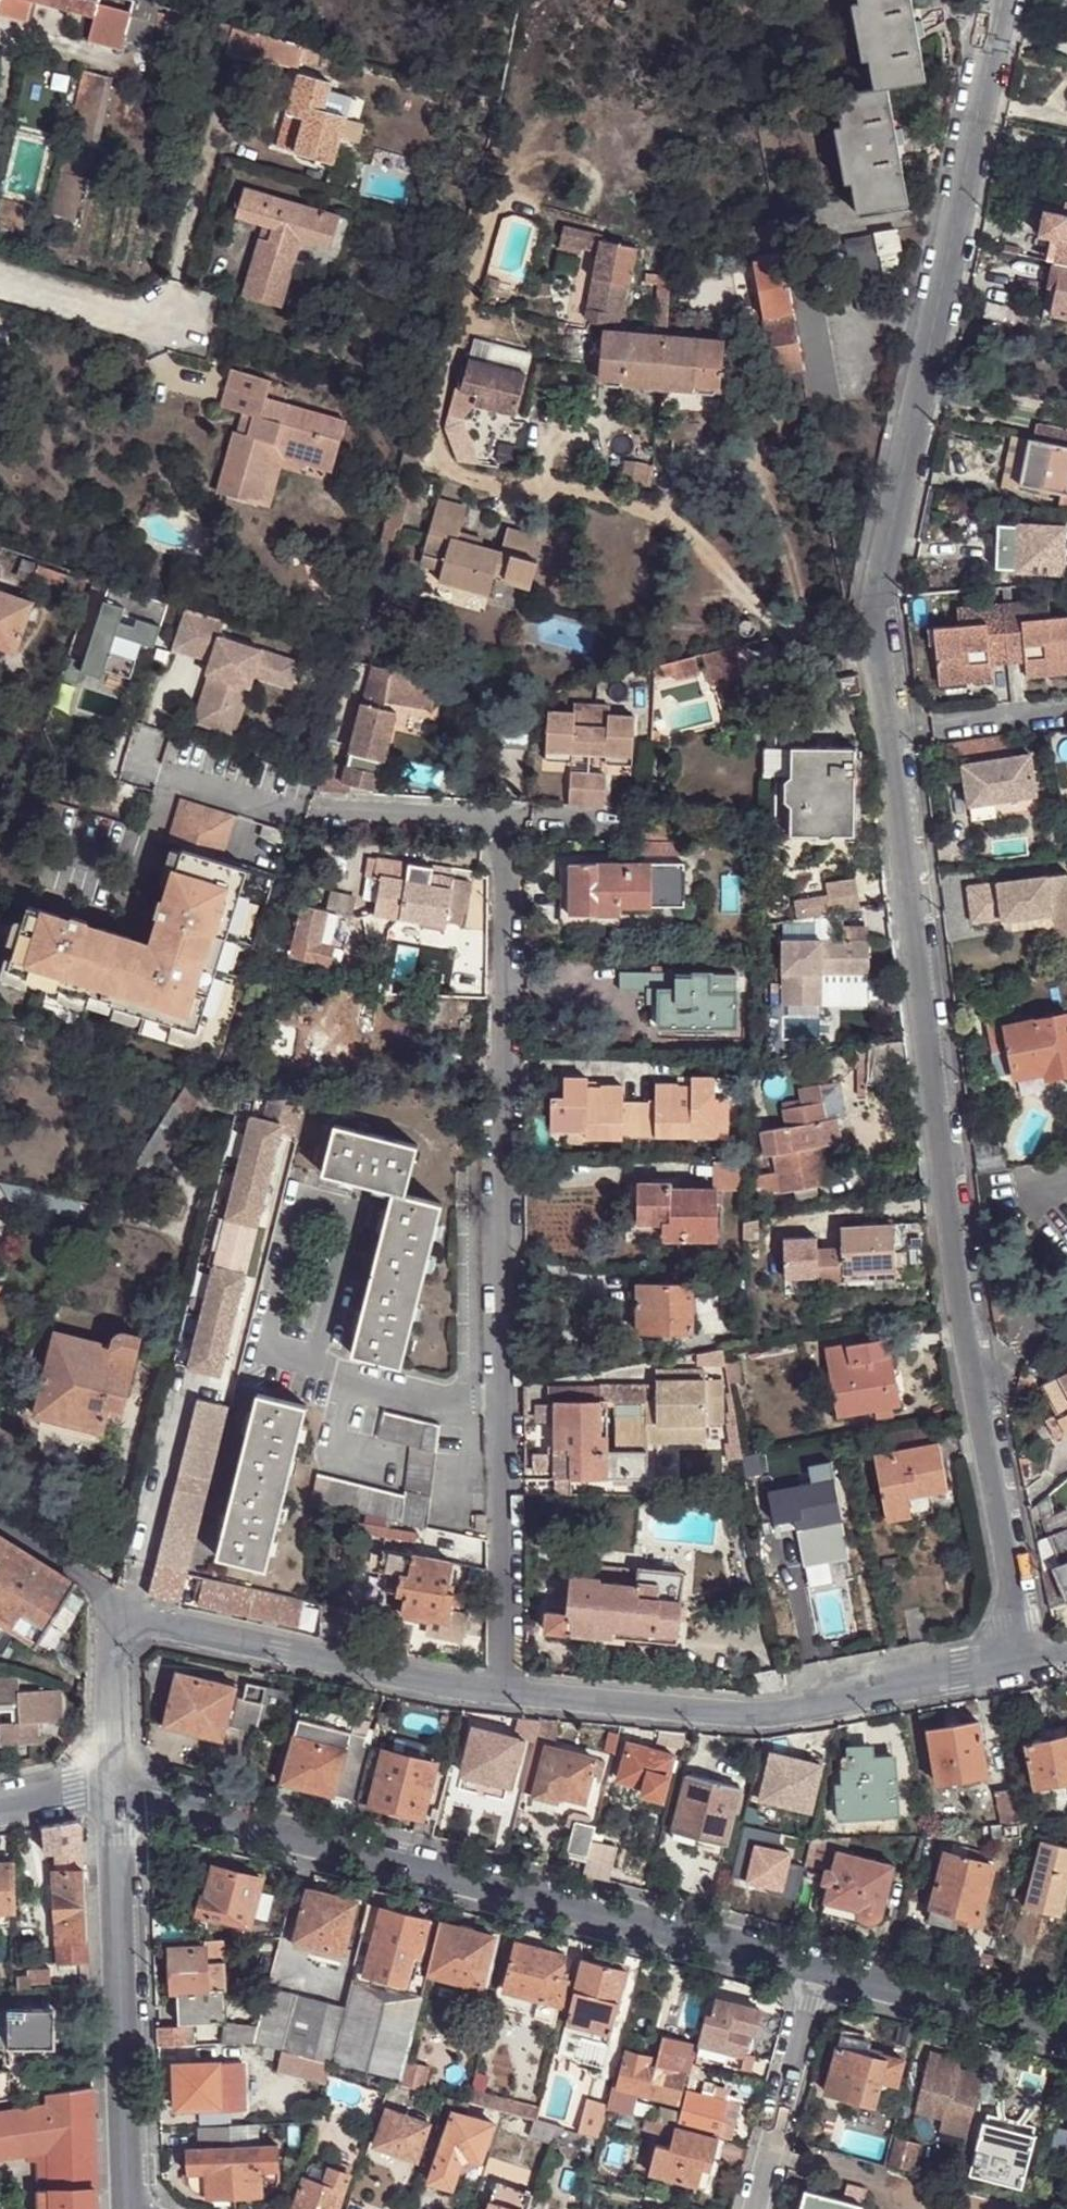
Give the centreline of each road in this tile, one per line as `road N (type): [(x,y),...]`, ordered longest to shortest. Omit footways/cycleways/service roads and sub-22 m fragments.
road 1 (residential): [(1022,1663),(951,1244),(872,611),(998,0)]
road 2 (residential): [(509,1693),(505,842),(486,820),(307,808)]
road 3 (residential): [(813,1974),(118,1796)]
road 4 (residential): [(509,1693),(770,1713),(1022,1663)]
road 5 (residential): [(118,1796),(134,2208)]
road 6 (residential): [(124,1607),(168,1627),(509,1693)]
road 7 (residential): [(1066,2037),(813,1974)]
road 8 (residential): [(813,1974),(754,2208)]
road 9 (residential): [(124,1607),(113,1642),(118,1796)]
road 10 (residential): [(0,1524),(124,1607)]
road 11 (residential): [(0,1807),(72,1789),(118,1796)]

